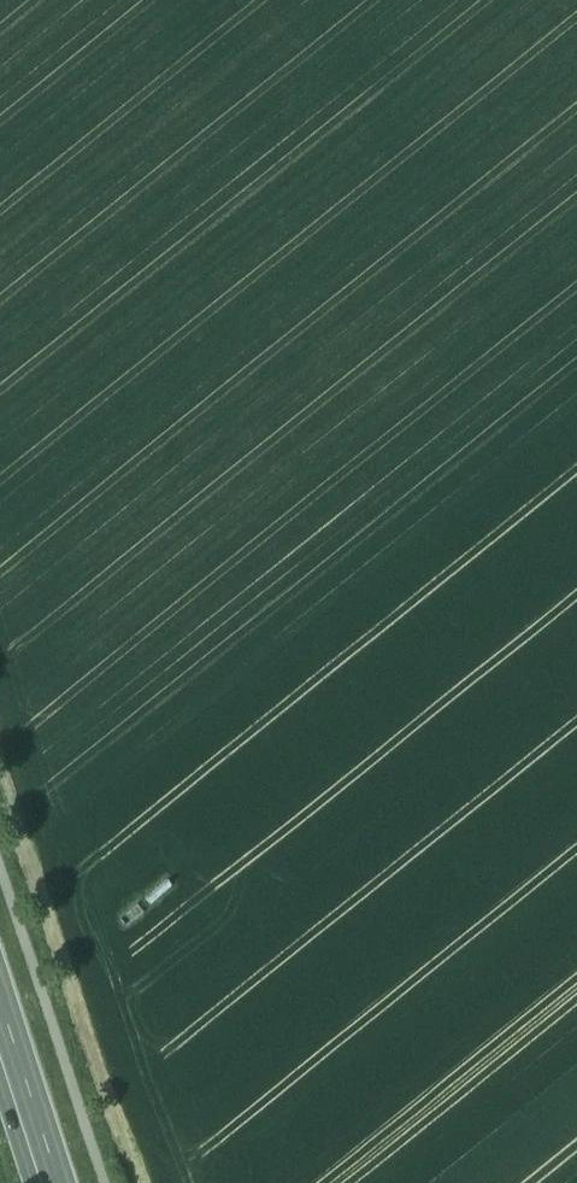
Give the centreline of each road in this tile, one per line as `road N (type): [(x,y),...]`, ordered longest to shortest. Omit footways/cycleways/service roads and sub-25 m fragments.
road 1 (primary): [(54,1182),(0,1011)]

